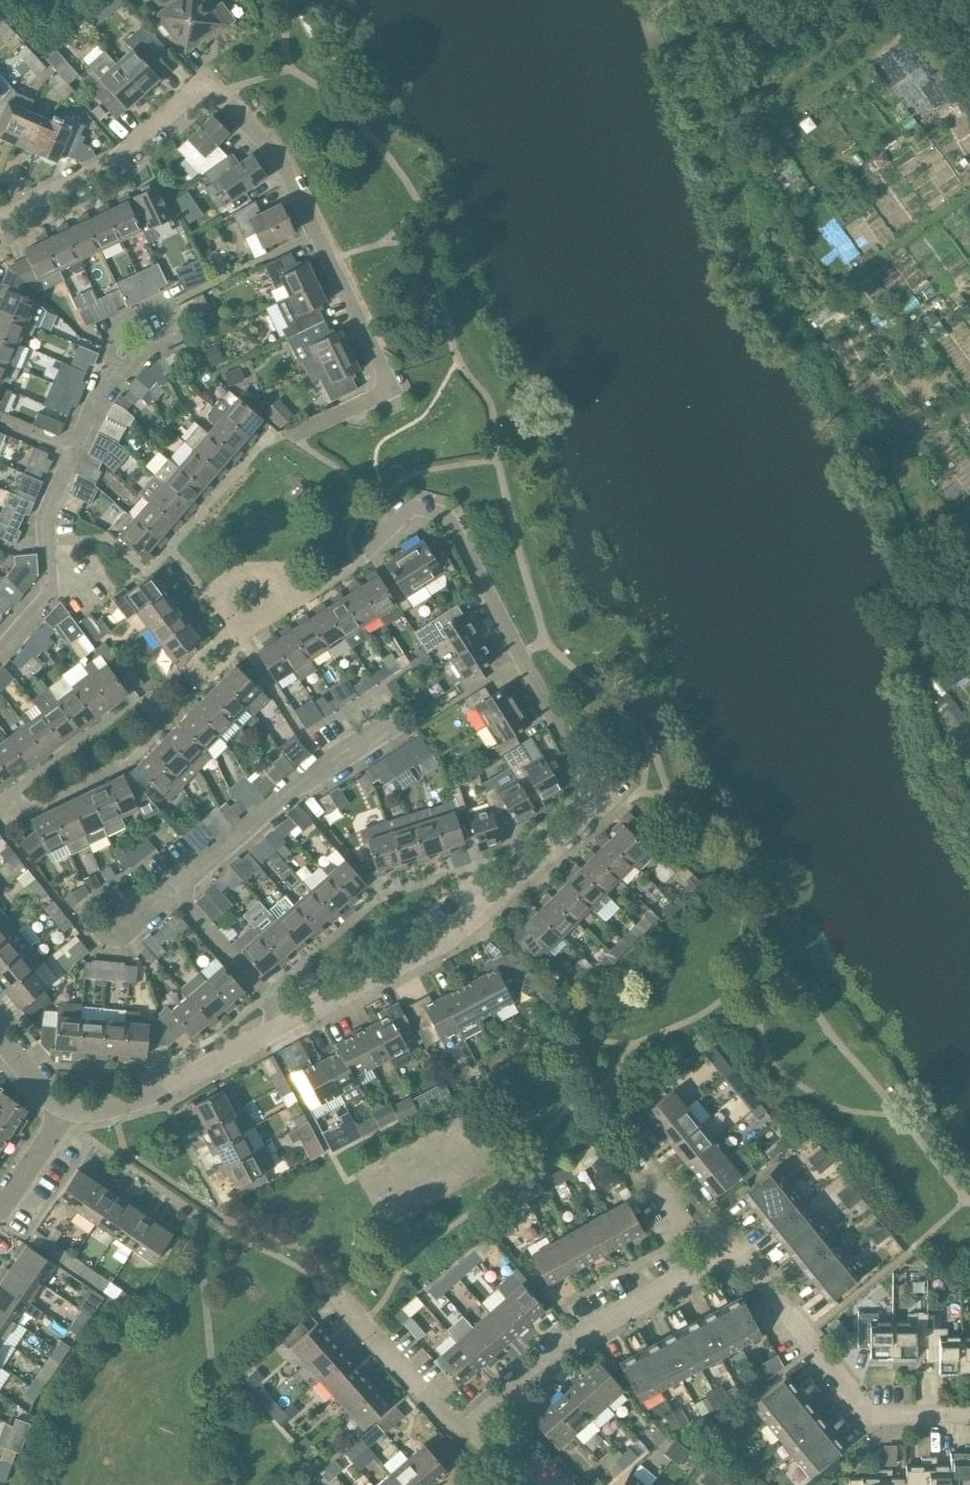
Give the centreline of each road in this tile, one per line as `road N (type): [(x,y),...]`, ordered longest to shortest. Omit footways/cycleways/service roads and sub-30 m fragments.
road 1 (residential): [(285,1026),(482,915),(589,808),(582,771),(439,511),(414,508),(355,564),(237,634),(203,591)]
road 2 (residential): [(284,438),(381,392),(386,375),(275,153),(218,95),(200,86),(107,165),(0,221)]
road 3 (residential): [(467,1428),(575,1337),(730,1251)]
road 4 (residential): [(730,1251),(747,1258),(867,1415),(969,1415)]
road 5 (residential): [(172,886),(325,765),(400,719)]
road 6 (residential): [(60,1110),(108,1109),(285,1026)]
road 7 (residential): [(0,640),(47,587),(47,520),(73,452)]
road 8 (residential): [(467,1428),(339,1286)]
road 9 (residential): [(285,1026),(172,886)]
road 10 (residential): [(73,452),(116,372),(174,333)]
road 11 (residential): [(730,1251),(668,1209),(626,1145)]

